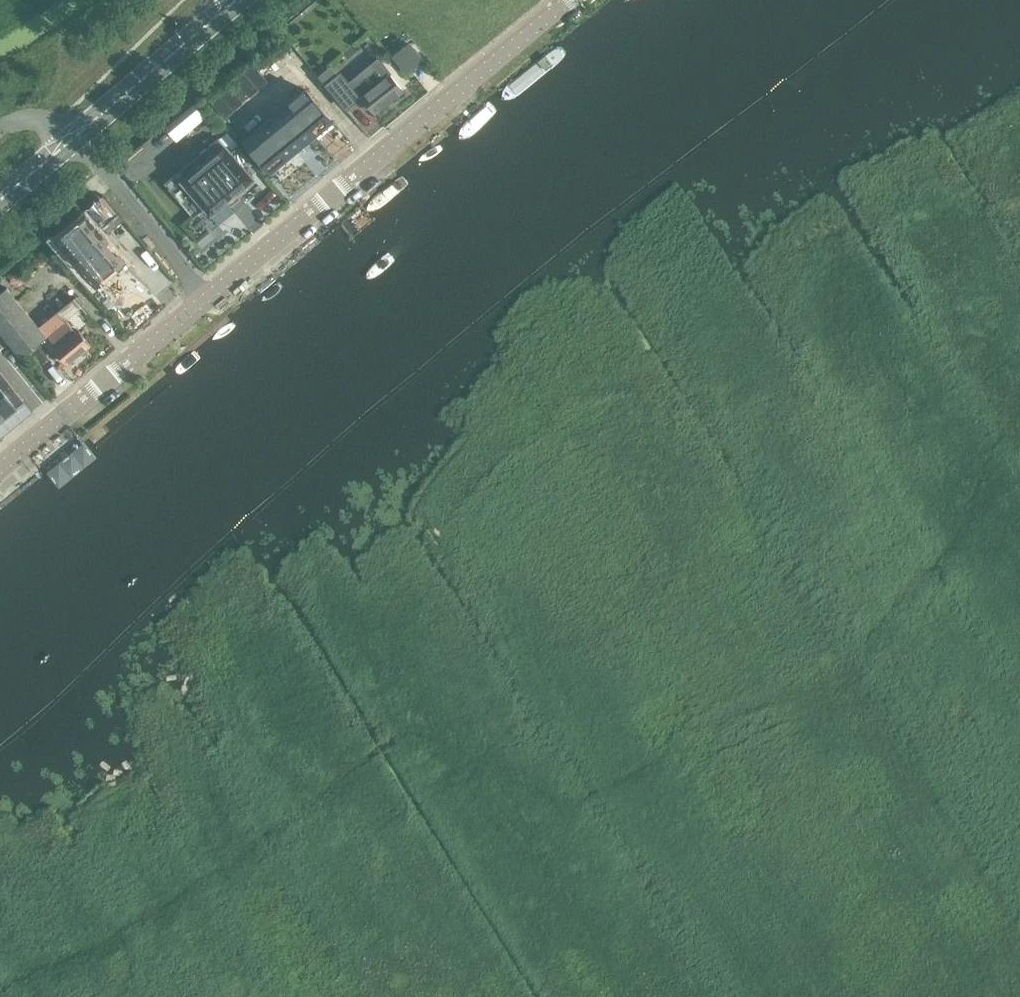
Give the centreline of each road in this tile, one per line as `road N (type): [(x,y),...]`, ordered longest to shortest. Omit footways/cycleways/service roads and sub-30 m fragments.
road 1 (tertiary): [(210,295),(568,0)]
road 2 (tertiary): [(0,466),(210,295)]
road 3 (secondary): [(75,137),(236,0)]
road 4 (unclassified): [(210,295),(75,137)]

